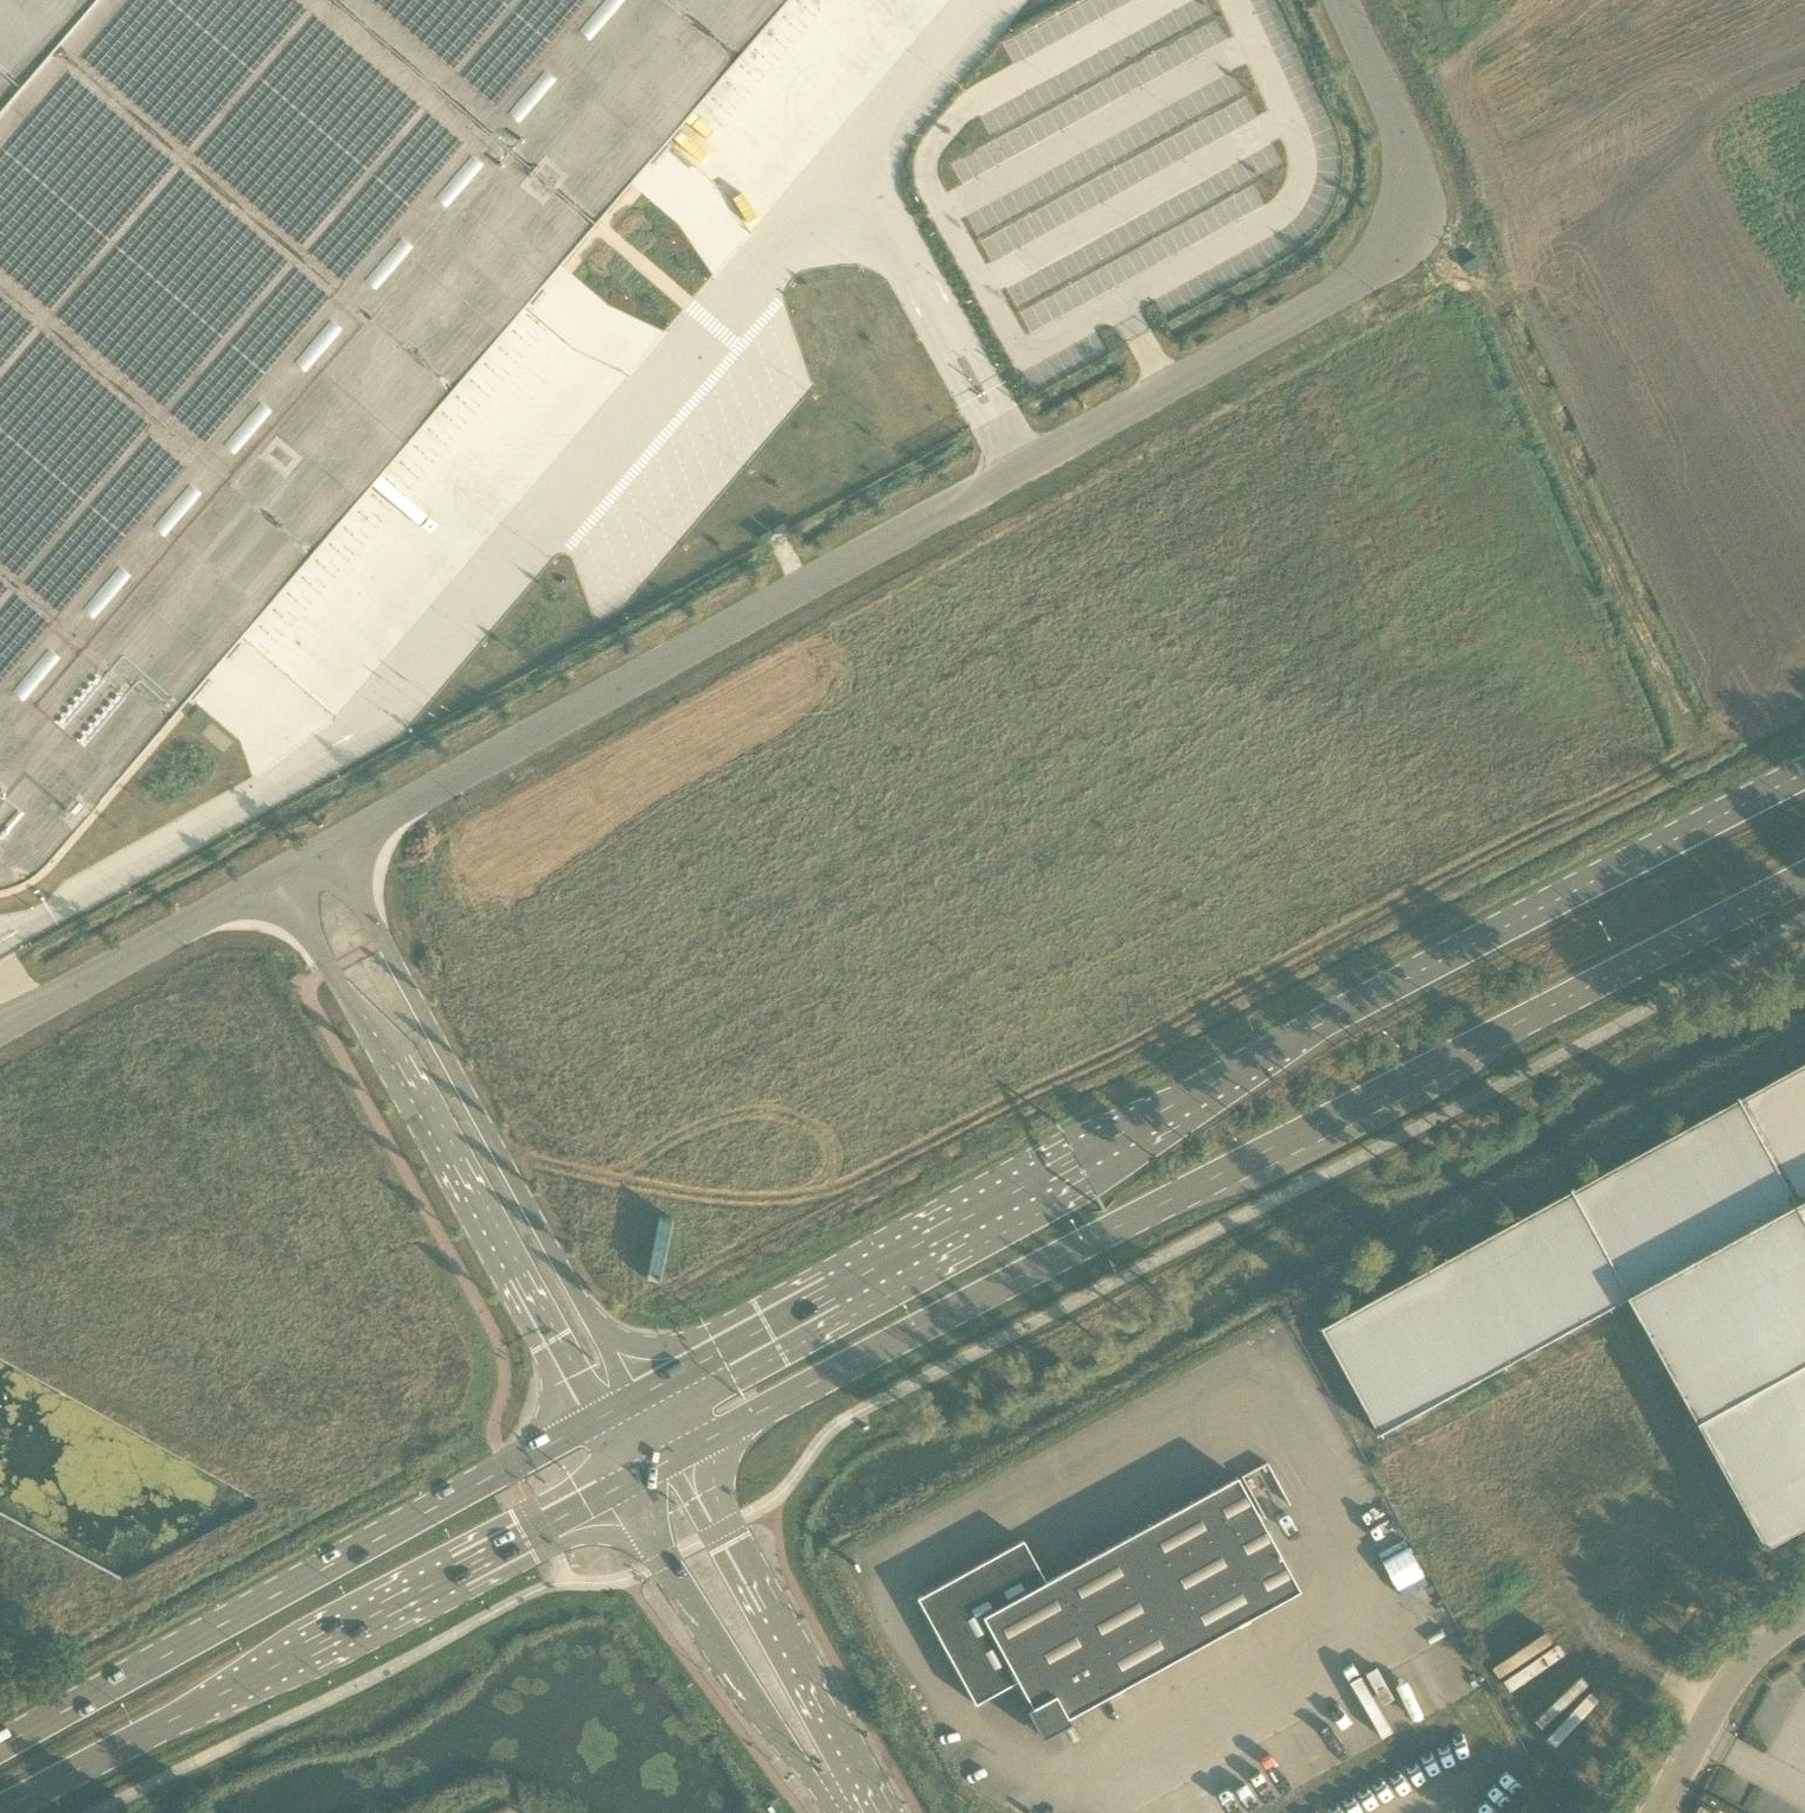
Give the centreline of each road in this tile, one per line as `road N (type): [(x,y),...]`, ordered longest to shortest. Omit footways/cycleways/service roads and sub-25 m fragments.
road 1 (unclassified): [(334,843),(1377,269),(1406,240),(1422,200),(1418,162),(1344,0)]
road 2 (primary): [(1804,771),(643,1394)]
road 3 (primary): [(680,1456),(1804,877)]
road 4 (primary): [(0,1812),(623,1483)]
road 5 (primary): [(590,1422),(0,1745)]
road 6 (unclassified): [(643,1394),(334,843)]
road 7 (unclassified): [(278,874),(590,1422)]
road 8 (track): [(1700,756),(1487,287),(1422,200)]
road 9 (unclassified): [(865,1812),(856,1775),(680,1456)]
road 10 (unclassified): [(623,1483),(769,1726),(835,1812)]
road 11 (unclassified): [(278,874),(0,1025)]
road 12 (unclassified): [(1804,1607),(1728,1684),(1657,1812)]

